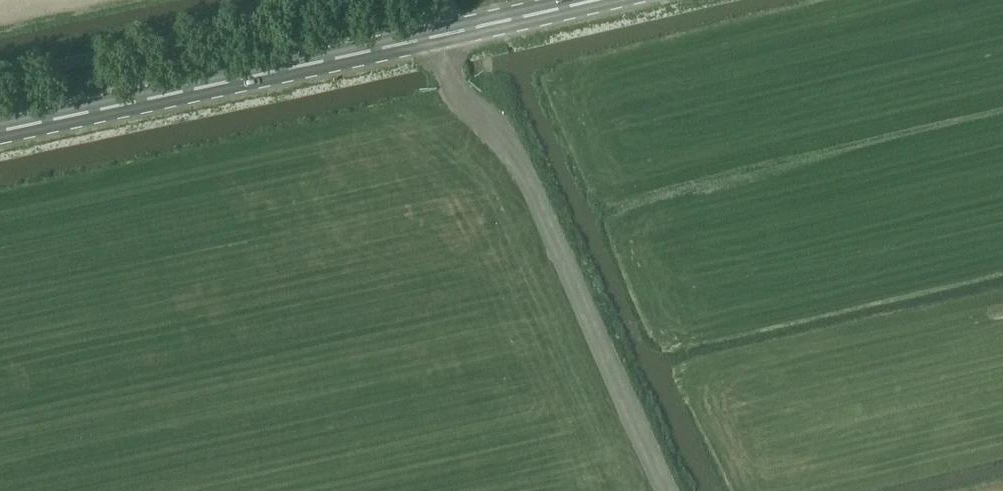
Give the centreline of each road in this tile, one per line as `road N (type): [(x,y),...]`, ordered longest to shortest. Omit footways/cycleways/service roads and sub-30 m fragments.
road 1 (secondary): [(0,131),(622,0)]
road 2 (track): [(669,490),(527,175),(464,97),(452,33)]

